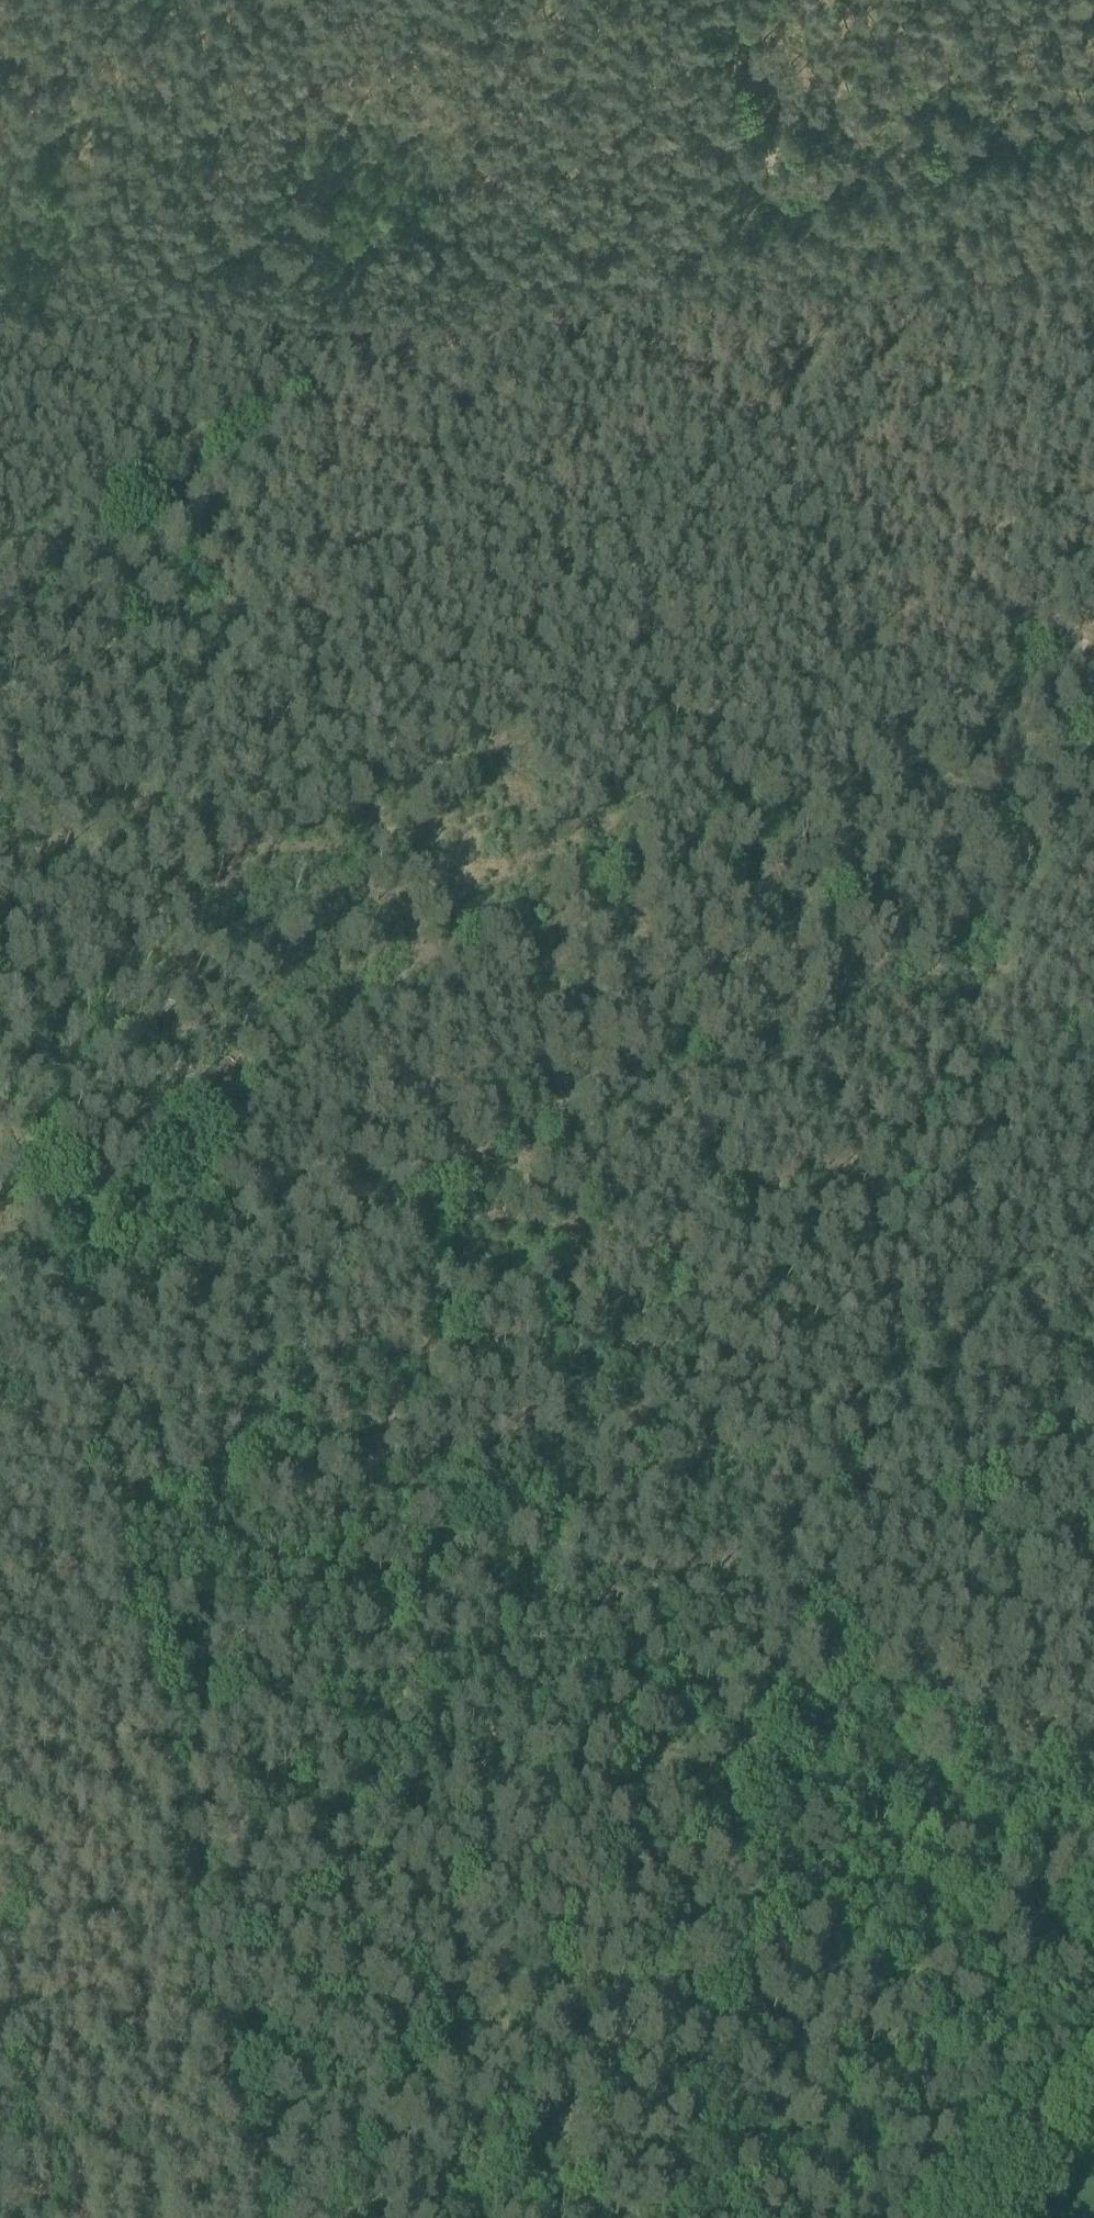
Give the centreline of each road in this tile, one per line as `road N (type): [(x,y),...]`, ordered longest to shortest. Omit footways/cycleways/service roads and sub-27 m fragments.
road 1 (track): [(0,541),(284,398),(504,337),(561,311),(736,195),(1093,108)]
road 2 (track): [(60,1285),(104,1441),(227,2127)]
road 3 (track): [(1093,2079),(945,2217)]
road 4 (track): [(717,0),(721,154),(736,195)]
road 5 (track): [(60,1285),(0,1111)]

